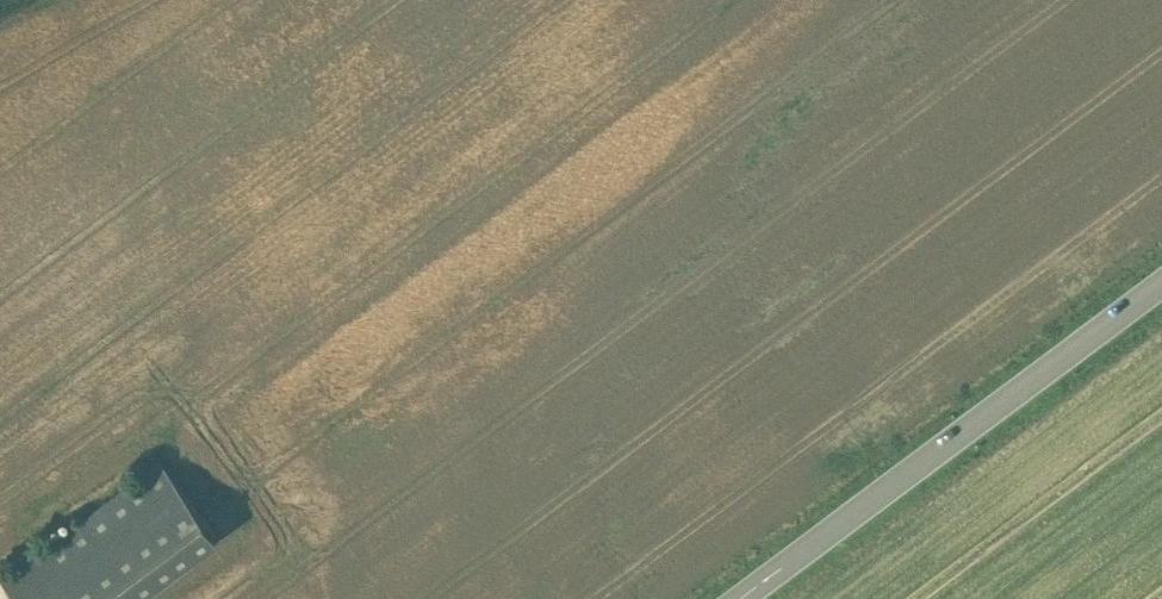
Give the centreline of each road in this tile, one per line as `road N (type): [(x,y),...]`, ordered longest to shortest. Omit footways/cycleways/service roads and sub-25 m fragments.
road 1 (secondary): [(1161,282),(739,598)]

